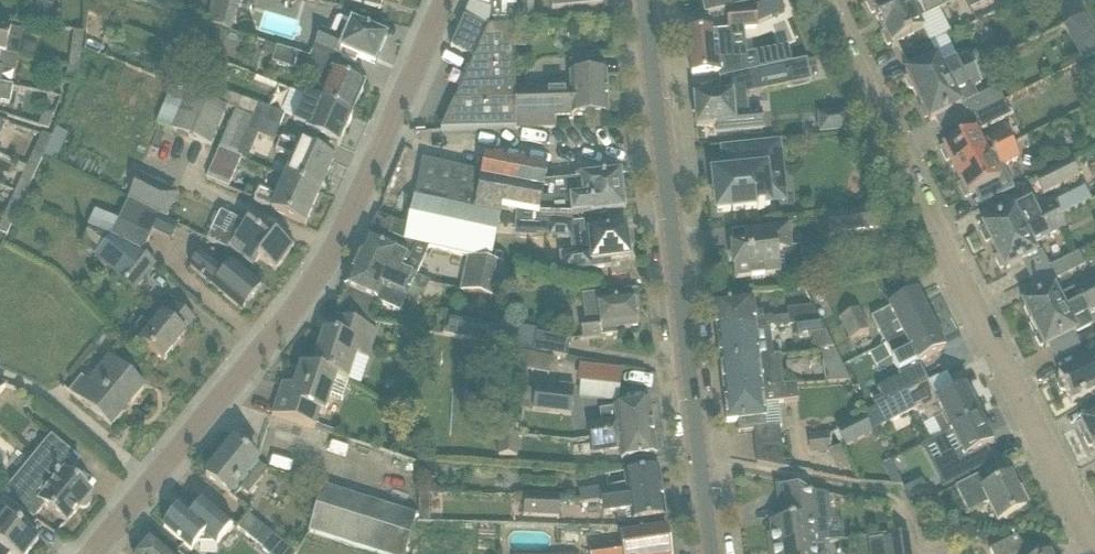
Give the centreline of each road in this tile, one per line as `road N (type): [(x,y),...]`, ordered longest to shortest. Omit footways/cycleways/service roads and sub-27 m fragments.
road 1 (residential): [(96,553),(331,255),(444,0)]
road 2 (residential): [(1094,538),(1030,437),(865,76),(820,0)]
road 3 (unclassified): [(711,553),(645,0)]

